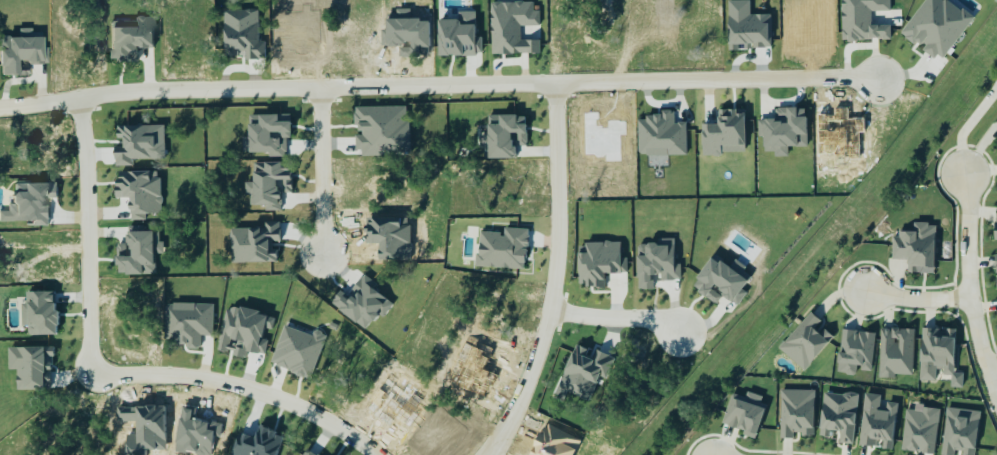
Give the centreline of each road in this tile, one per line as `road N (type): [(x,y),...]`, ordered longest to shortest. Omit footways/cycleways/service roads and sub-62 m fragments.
road 1 (residential): [(873,79),(210,89),(0,104)]
road 2 (residential): [(554,84),(558,221),(550,311),(513,414),(488,454)]
road 3 (residential): [(98,370),(235,385),(316,416),(375,454)]
road 4 (residential): [(81,98),(89,342),(98,370)]
road 5 (residential): [(996,400),(970,298),(963,176)]
road 6 (residential): [(319,88),(322,254)]
road 7 (residential): [(550,311),(637,319),(680,335)]

